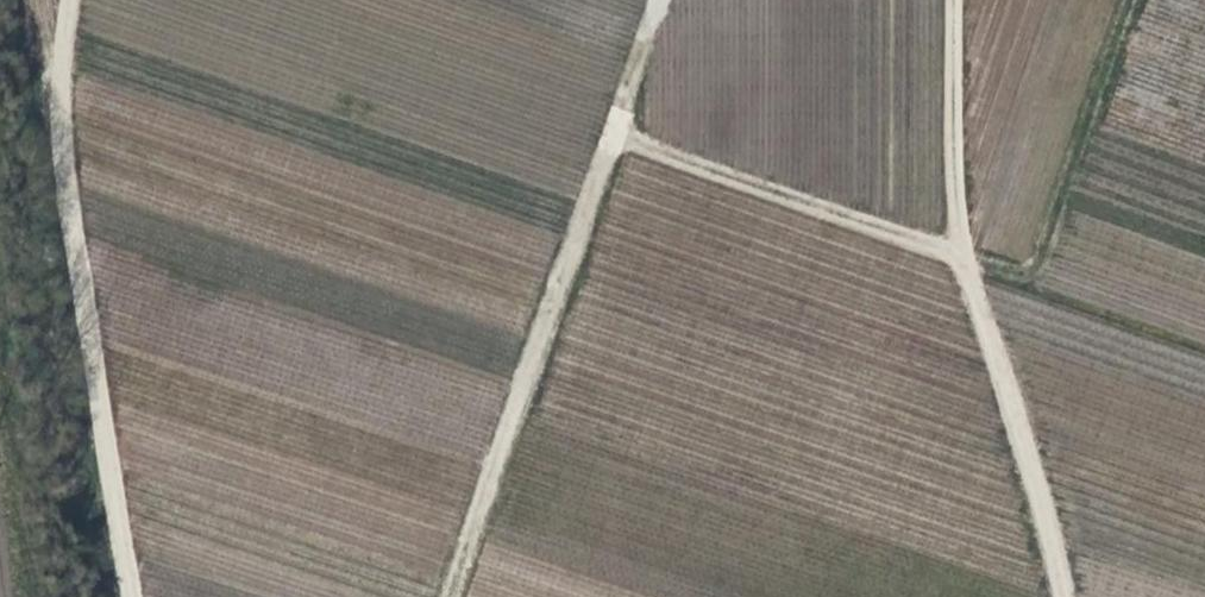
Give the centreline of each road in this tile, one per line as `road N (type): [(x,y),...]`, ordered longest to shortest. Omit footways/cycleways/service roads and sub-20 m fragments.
road 1 (track): [(448,596),(656,0)]
road 2 (track): [(1057,596),(1031,476),(959,250),(949,0)]
road 3 (track): [(70,0),(62,50),(65,169),(129,596)]
road 4 (track): [(615,126),(959,250)]

